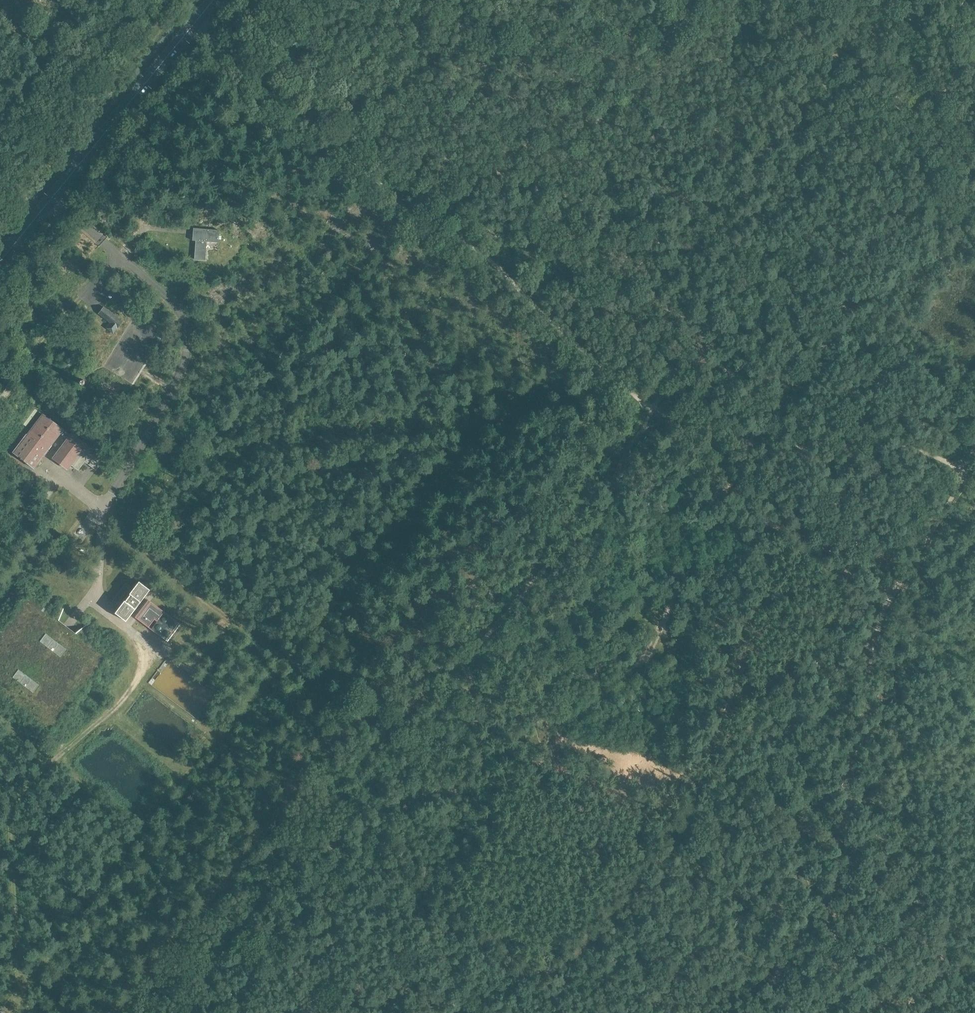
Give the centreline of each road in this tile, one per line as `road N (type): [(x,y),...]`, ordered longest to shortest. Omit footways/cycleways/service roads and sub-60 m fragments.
road 1 (track): [(965,476),(875,641),(825,903),(753,1012)]
road 2 (primary): [(0,262),(213,0)]
road 3 (track): [(283,654),(191,588),(104,509)]
road 4 (track): [(722,482),(794,380),(853,323)]

